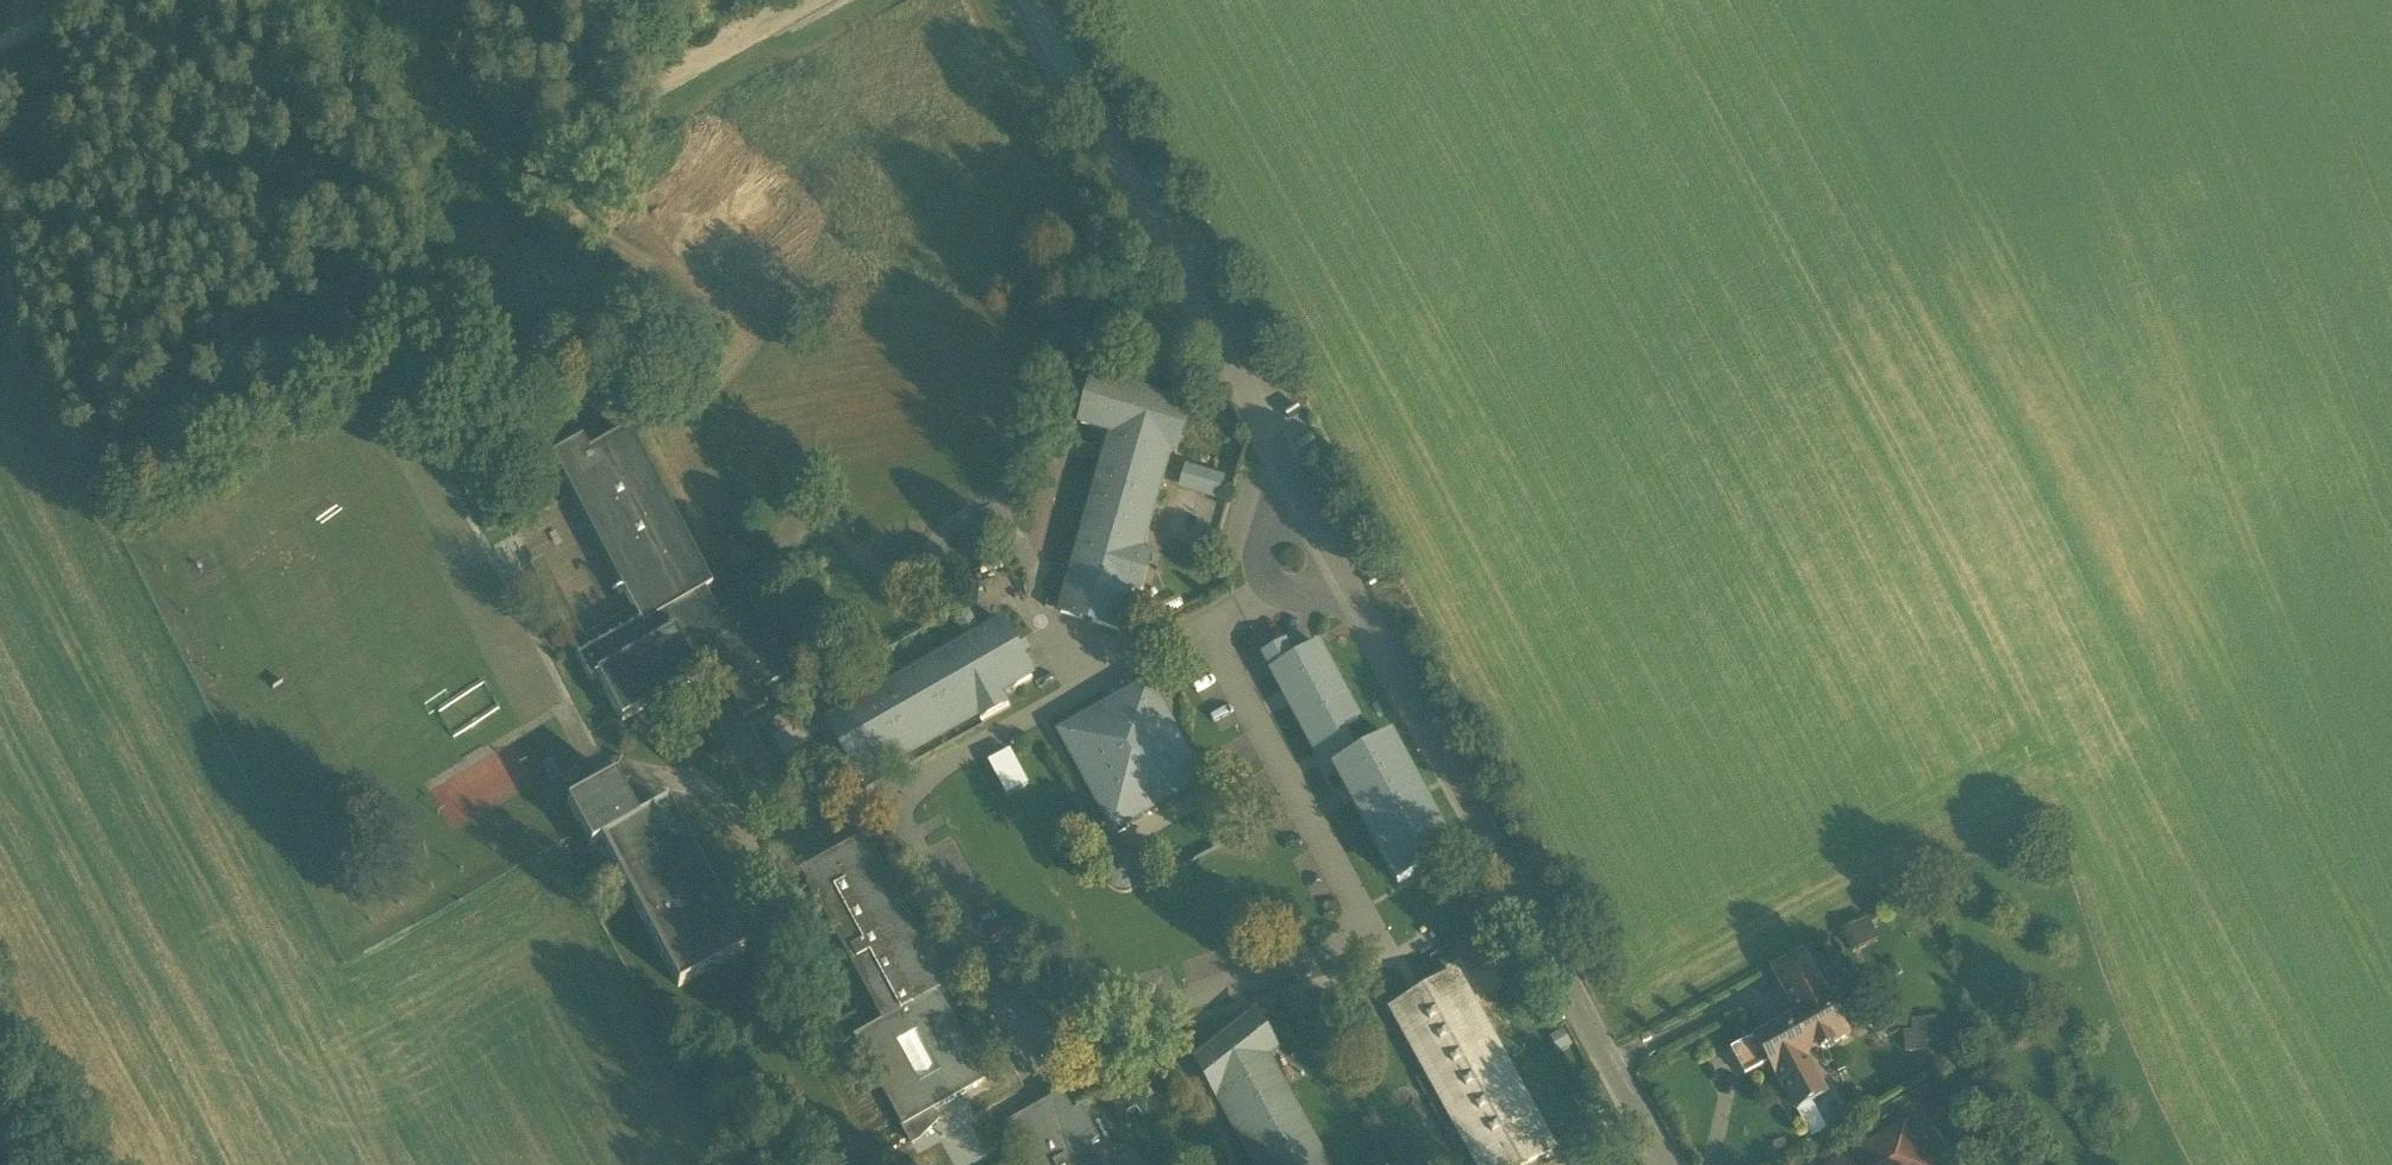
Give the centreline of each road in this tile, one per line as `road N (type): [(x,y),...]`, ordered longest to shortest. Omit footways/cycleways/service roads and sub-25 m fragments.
road 1 (unclassified): [(1036,0),(1672,1164)]

